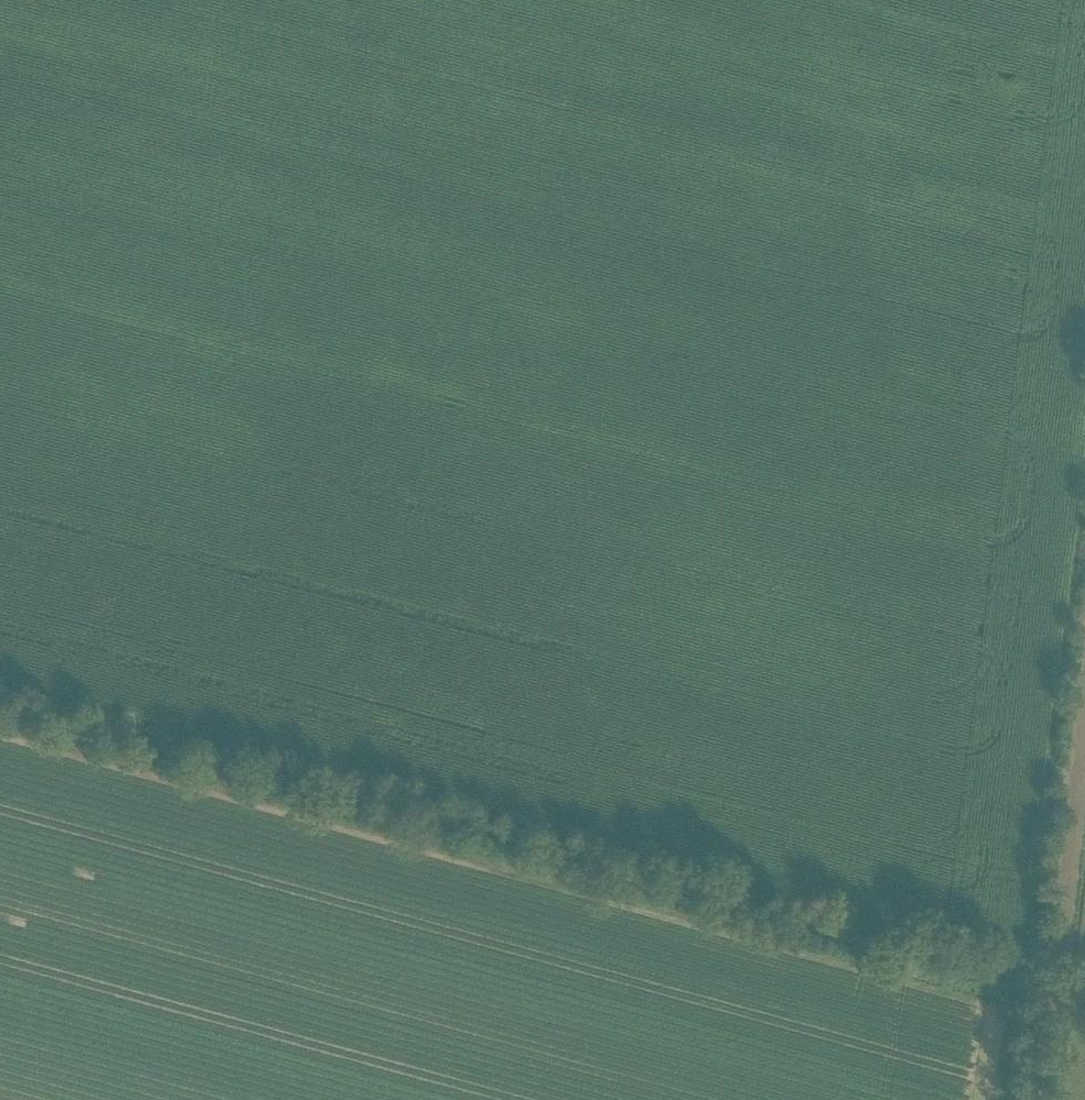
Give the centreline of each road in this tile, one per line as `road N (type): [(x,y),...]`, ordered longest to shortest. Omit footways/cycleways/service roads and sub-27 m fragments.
road 1 (track): [(1051,991),(0,708)]
road 2 (track): [(1051,991),(1084,726)]

